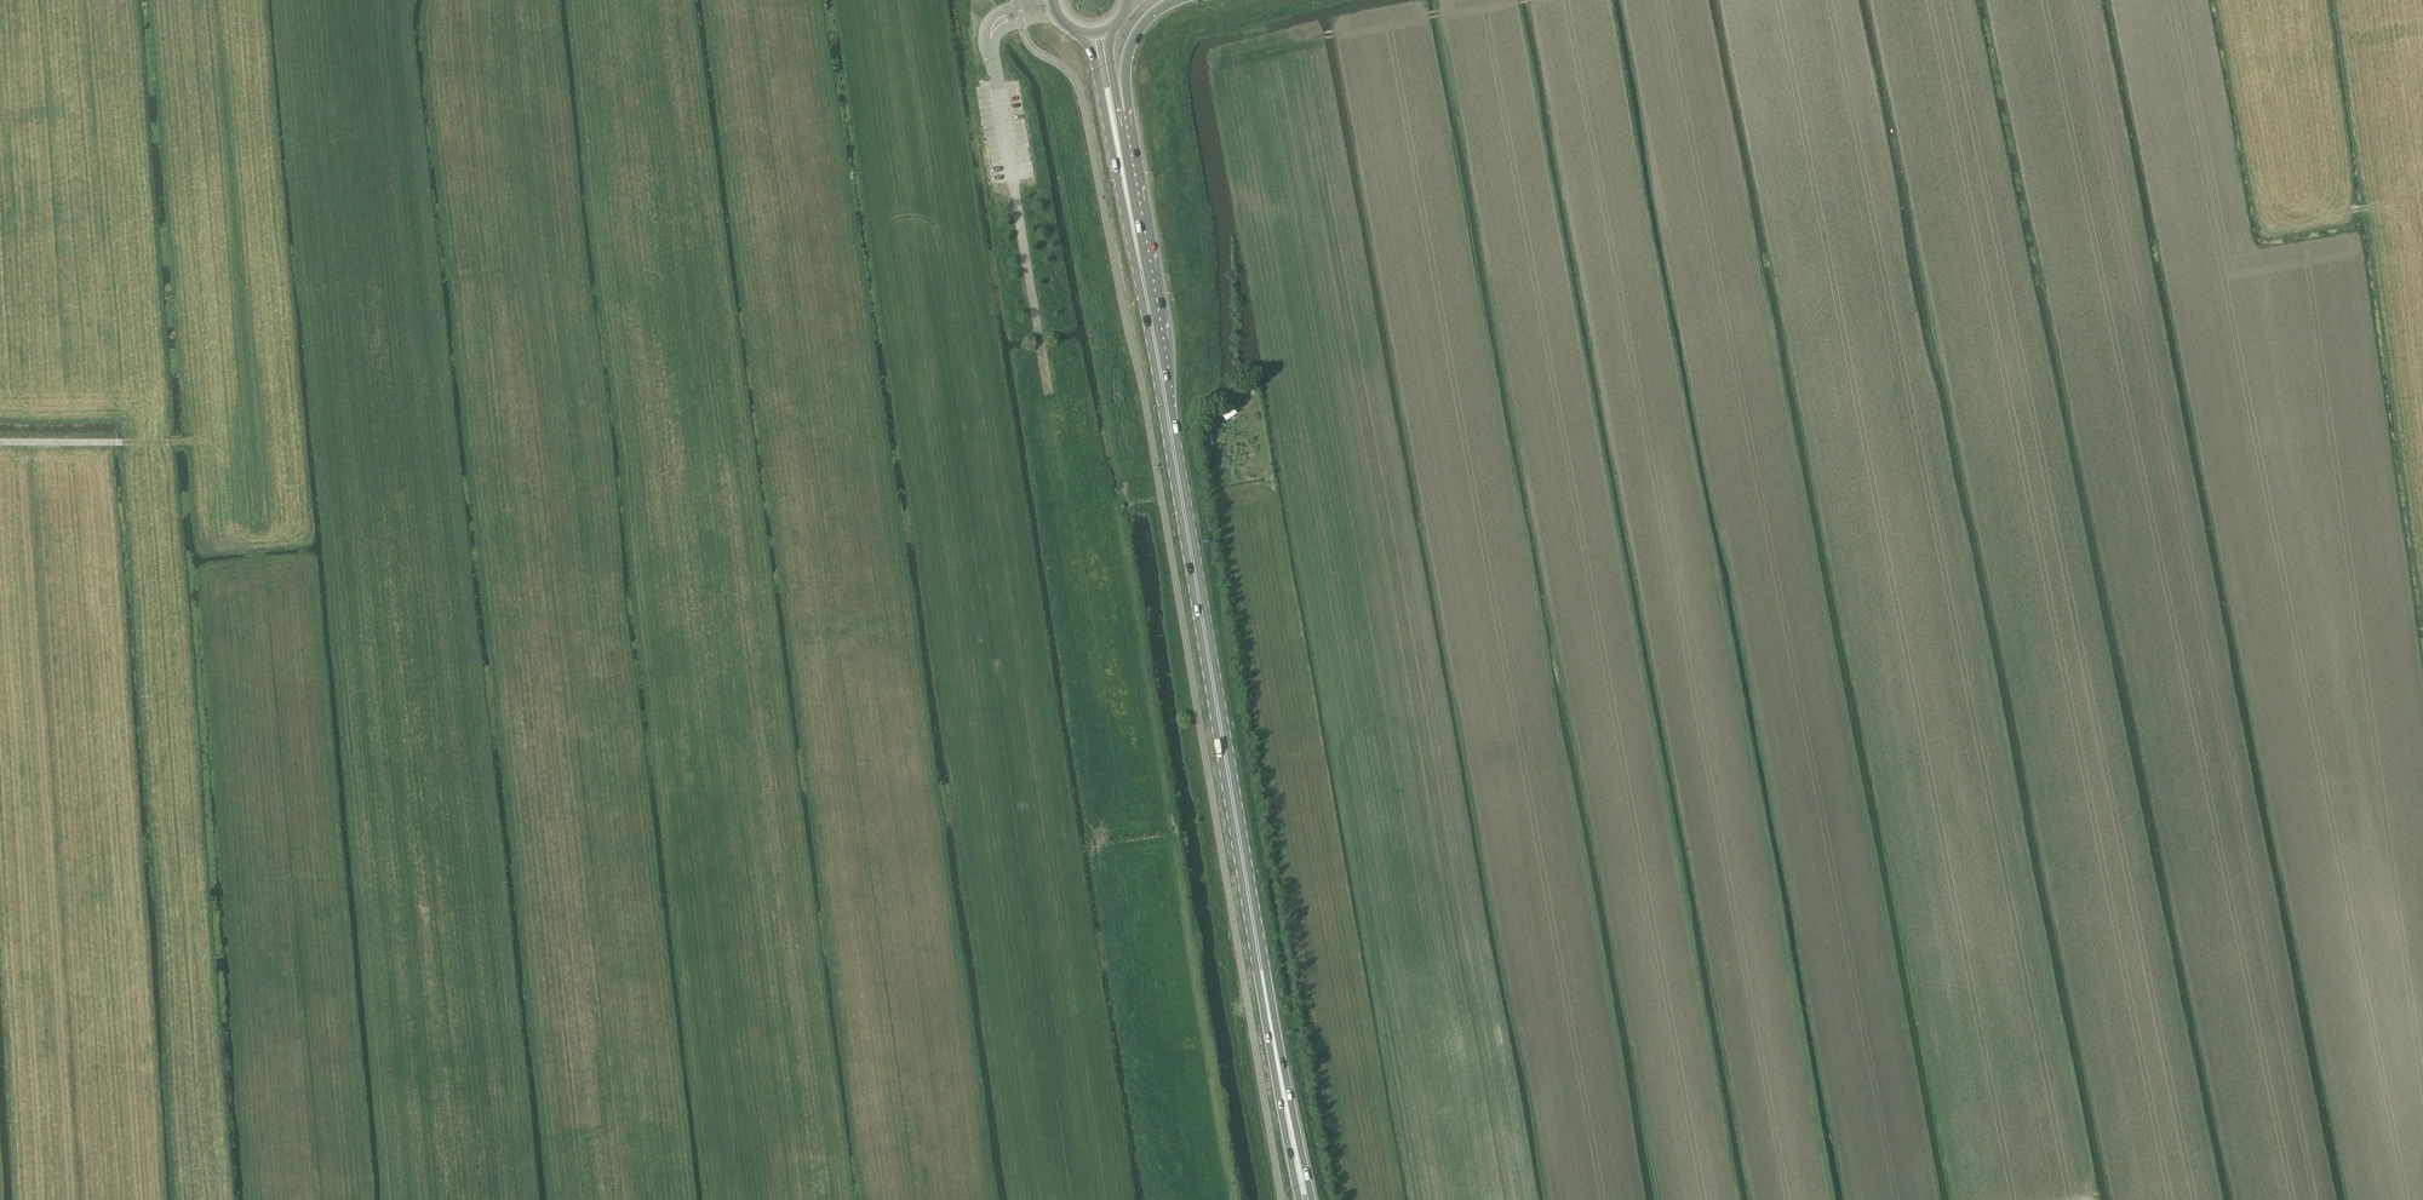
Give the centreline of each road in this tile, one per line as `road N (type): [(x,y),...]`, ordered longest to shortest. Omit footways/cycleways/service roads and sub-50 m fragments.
road 1 (primary): [(1292,1140),(1160,356),(1113,121)]
road 2 (track): [(0,441),(196,441)]
road 3 (track): [(1041,352),(1013,181)]
road 4 (trunk): [(1113,121),(1134,37),(1176,0)]

